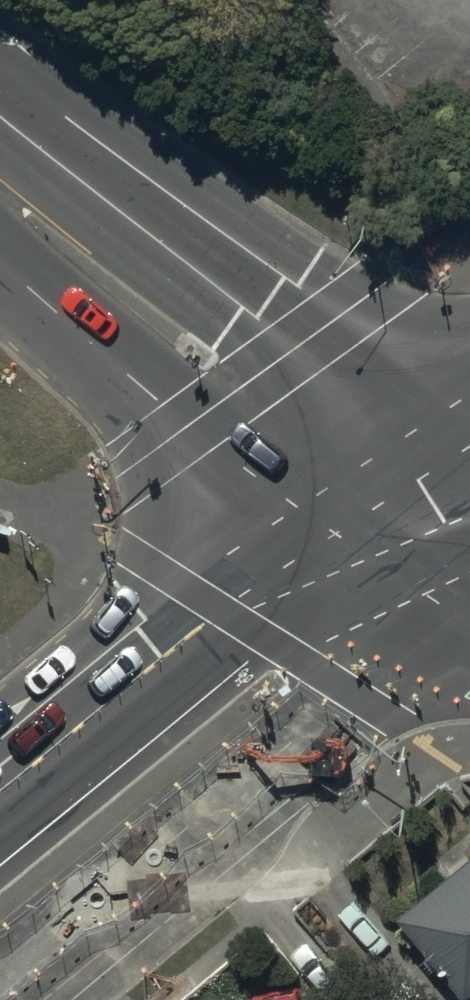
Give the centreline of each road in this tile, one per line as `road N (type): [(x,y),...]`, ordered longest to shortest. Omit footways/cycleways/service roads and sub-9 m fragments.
road 1 (primary): [(446,619),(0,986)]
road 2 (primary): [(0,129),(432,437)]
road 3 (primary): [(0,796),(317,527)]
road 4 (primary): [(317,527),(190,430),(0,262)]
road 5 (primary): [(446,619),(317,527)]
road 6 (primary): [(317,527),(432,437)]

